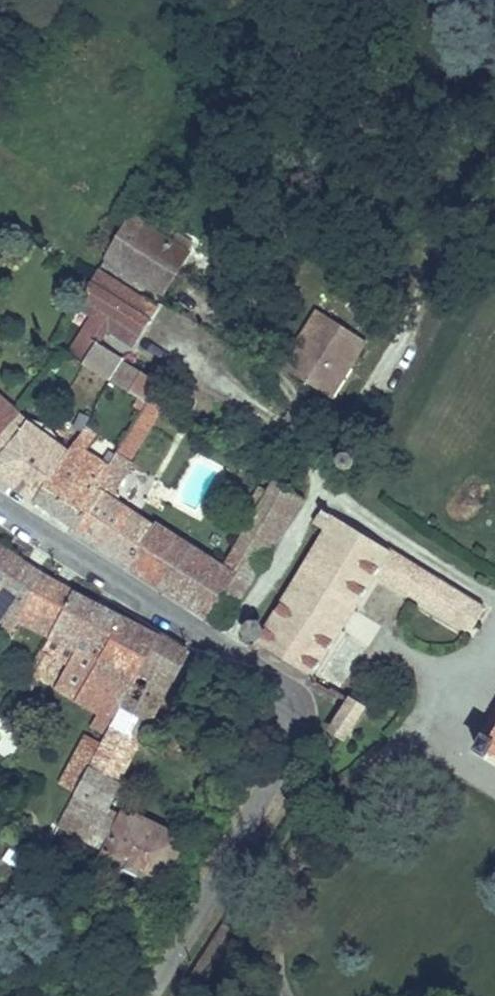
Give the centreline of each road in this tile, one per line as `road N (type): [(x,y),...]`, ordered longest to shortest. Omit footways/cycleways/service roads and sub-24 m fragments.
road 1 (residential): [(0,504),(295,691),(305,718),(154,995)]

